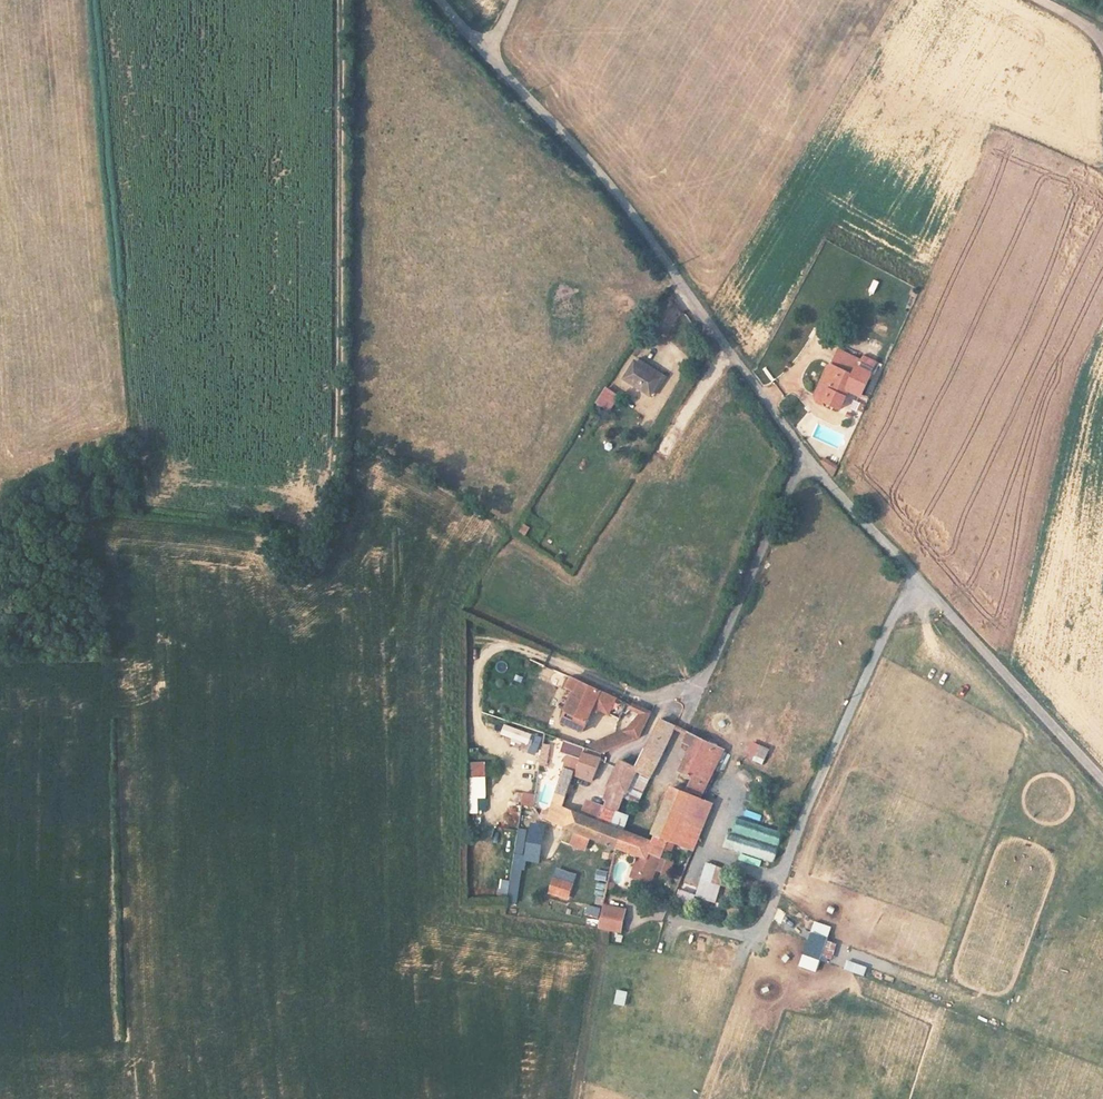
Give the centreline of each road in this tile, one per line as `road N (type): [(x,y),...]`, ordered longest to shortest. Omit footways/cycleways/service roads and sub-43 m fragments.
road 1 (unclassified): [(439,0),(665,265),(804,457)]
road 2 (track): [(306,540),(323,522),(339,422),(340,0)]
road 3 (unclassified): [(804,457),(1102,780)]
road 4 (residential): [(804,457),(717,656),(695,688),(654,702),(631,697)]
road 5 (track): [(577,1098),(602,943)]

